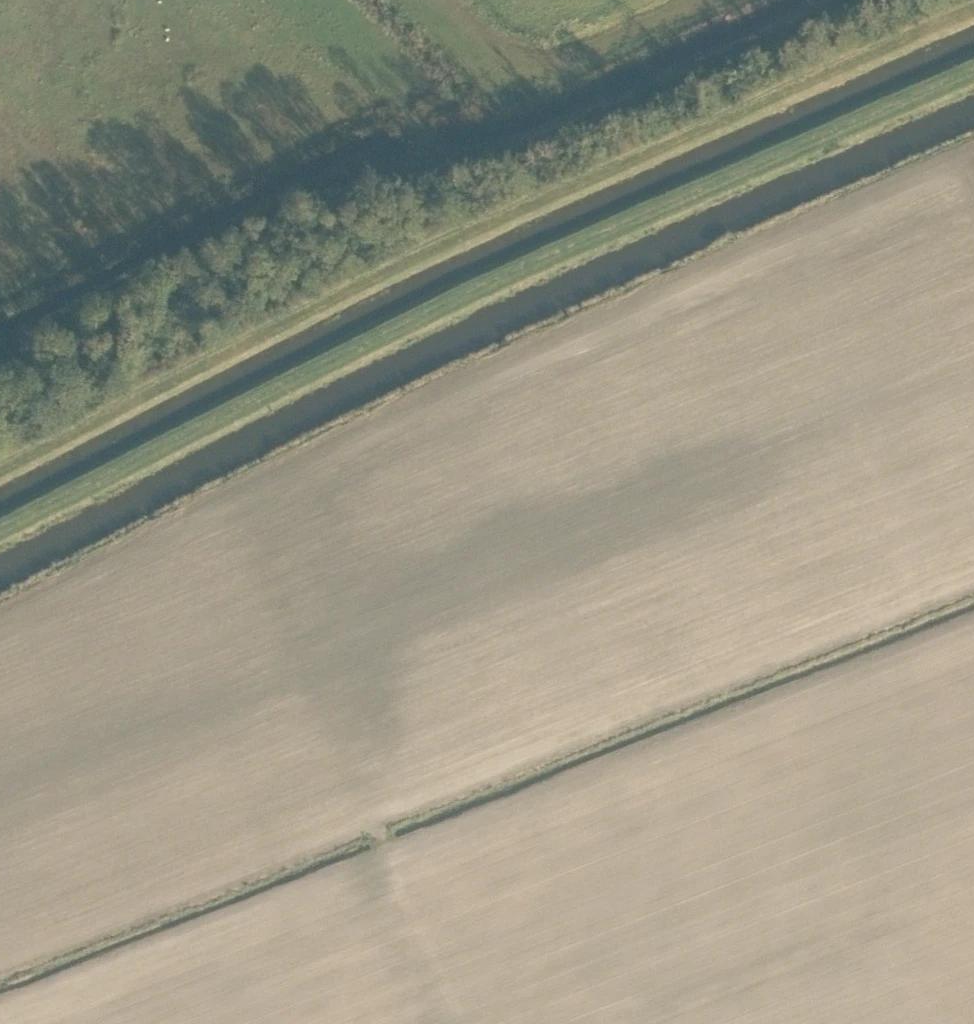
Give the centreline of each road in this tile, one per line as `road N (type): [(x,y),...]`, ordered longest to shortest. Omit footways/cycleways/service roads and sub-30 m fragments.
road 1 (track): [(0,528),(478,288),(973,73)]
road 2 (track): [(699,0),(561,61),(534,63),(482,42),(438,0)]

